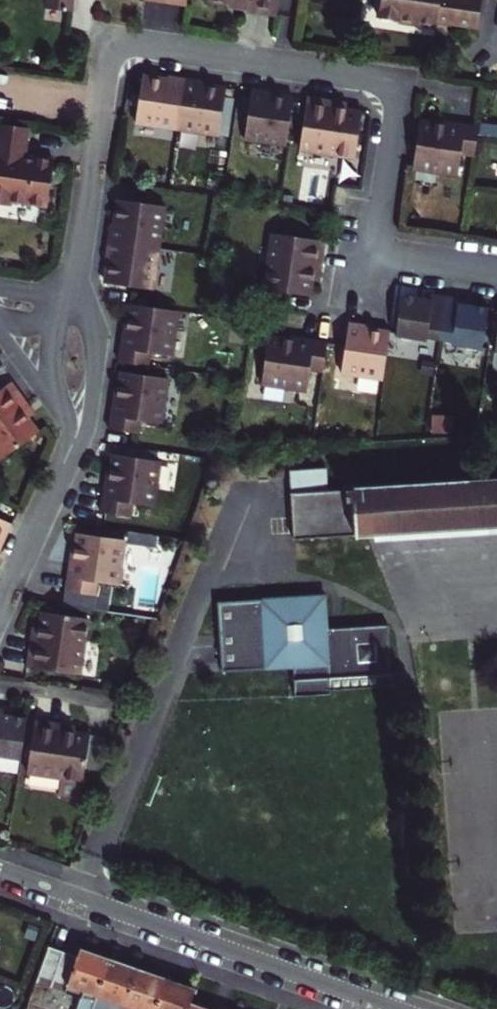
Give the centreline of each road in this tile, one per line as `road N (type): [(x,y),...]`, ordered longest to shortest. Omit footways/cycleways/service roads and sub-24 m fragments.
road 1 (residential): [(74,301),(104,73),(128,42),(385,80),(398,104),(379,254),(496,271)]
road 2 (residential): [(394,1008),(0,871)]
road 3 (residential): [(0,609),(77,431)]
road 4 (residential): [(0,313),(77,431)]
road 5 (residential): [(77,431),(74,301)]

